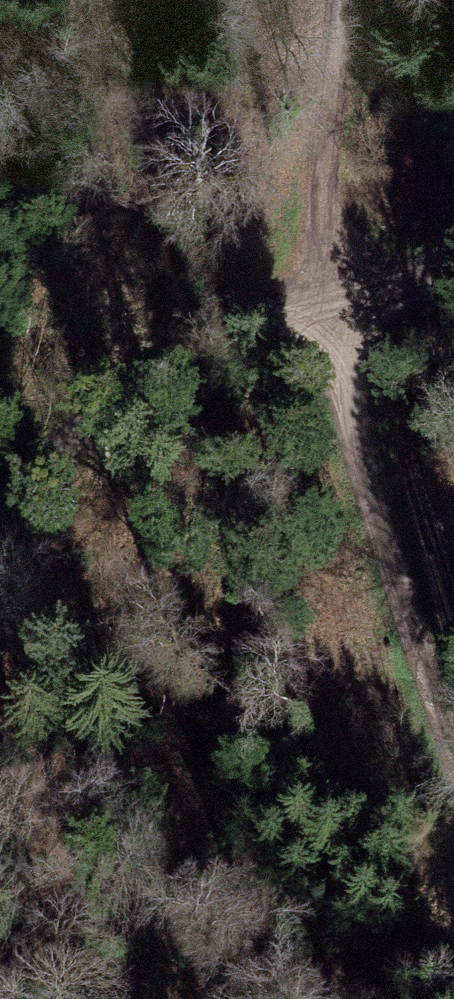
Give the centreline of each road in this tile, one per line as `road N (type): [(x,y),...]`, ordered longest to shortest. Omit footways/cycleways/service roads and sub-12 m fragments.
road 1 (track): [(337,0),(336,232),(370,479),(453,734)]
road 2 (track): [(343,293),(242,310),(120,391),(35,494),(0,676)]
road 3 (track): [(0,694),(30,919),(16,998)]
road 4 (track): [(343,293),(453,242)]

